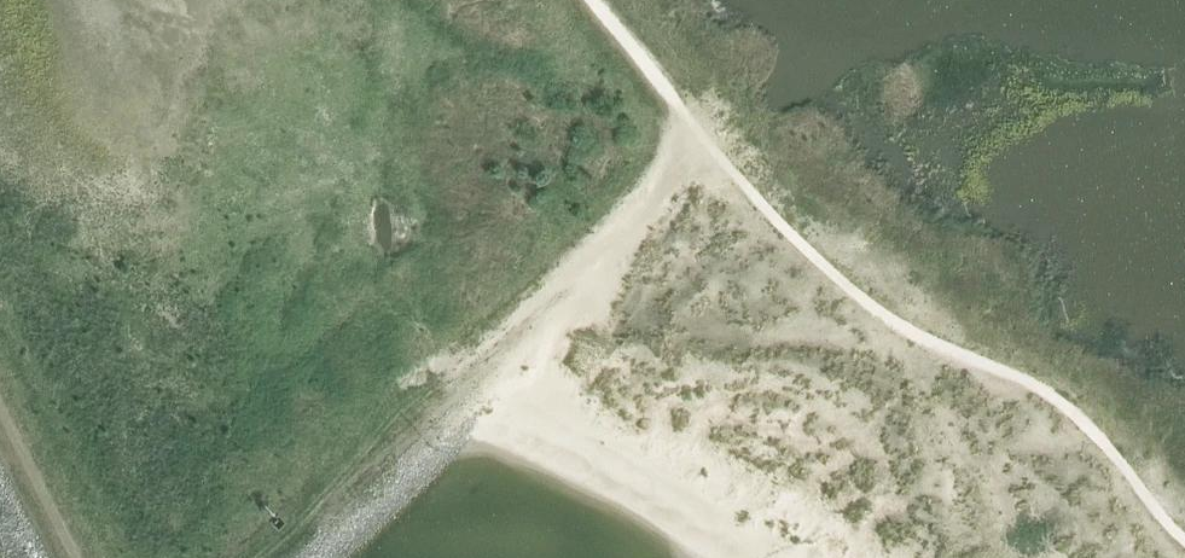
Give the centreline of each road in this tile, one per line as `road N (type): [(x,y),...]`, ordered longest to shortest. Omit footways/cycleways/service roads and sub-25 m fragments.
road 1 (track): [(1184,541),(1068,410),(897,323),(804,248),(702,137),(597,0)]
road 2 (track): [(702,137),(593,260),(265,557)]
road 3 (track): [(85,557),(0,387)]

